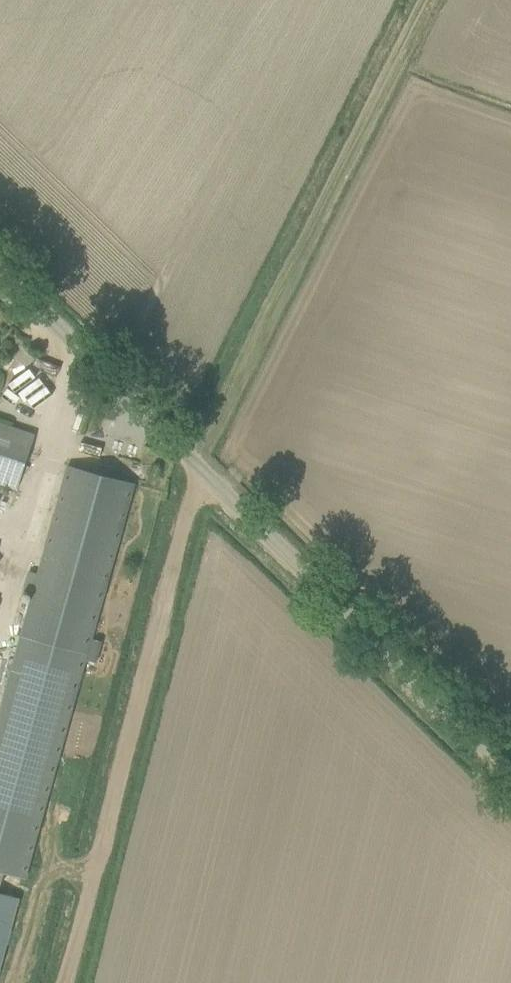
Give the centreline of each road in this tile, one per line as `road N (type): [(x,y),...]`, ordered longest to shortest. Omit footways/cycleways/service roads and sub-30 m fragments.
road 1 (unclassified): [(510,764),(0,265)]
road 2 (track): [(69,982),(205,465)]
road 3 (track): [(427,0),(210,432),(205,465)]

